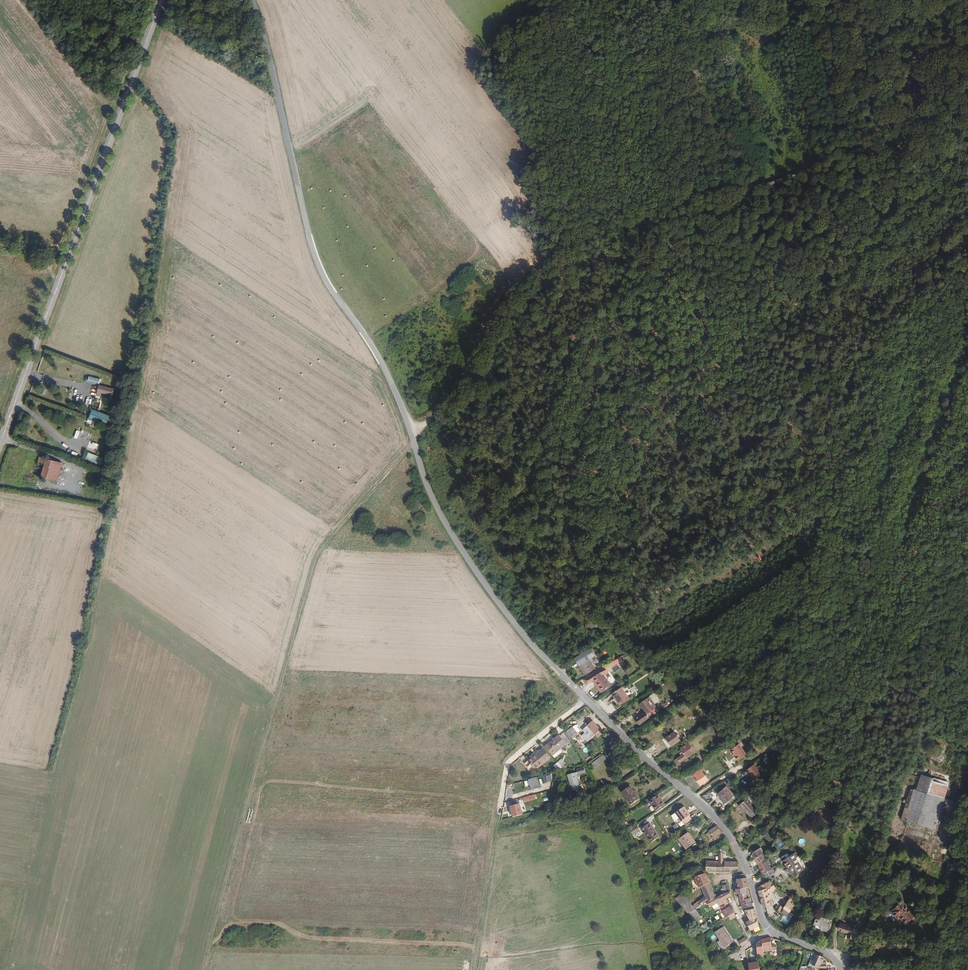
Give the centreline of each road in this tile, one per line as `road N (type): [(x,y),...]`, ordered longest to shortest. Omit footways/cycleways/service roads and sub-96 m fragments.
road 1 (tertiary): [(586,700),(536,651),(443,519),(387,373),(319,267),(252,0)]
road 2 (track): [(413,441),(536,263),(603,229),(624,207),(772,177),(859,146),(967,194)]
road 3 (track): [(413,441),(316,556),(206,969)]
road 4 (primary): [(0,441),(159,0)]
road 5 (track): [(742,860),(819,781),(826,736),(922,547),(967,560)]
road 6 (tertiary): [(746,870),(710,813),(586,700)]
road 7 (track): [(476,969),(505,770),(520,752)]

